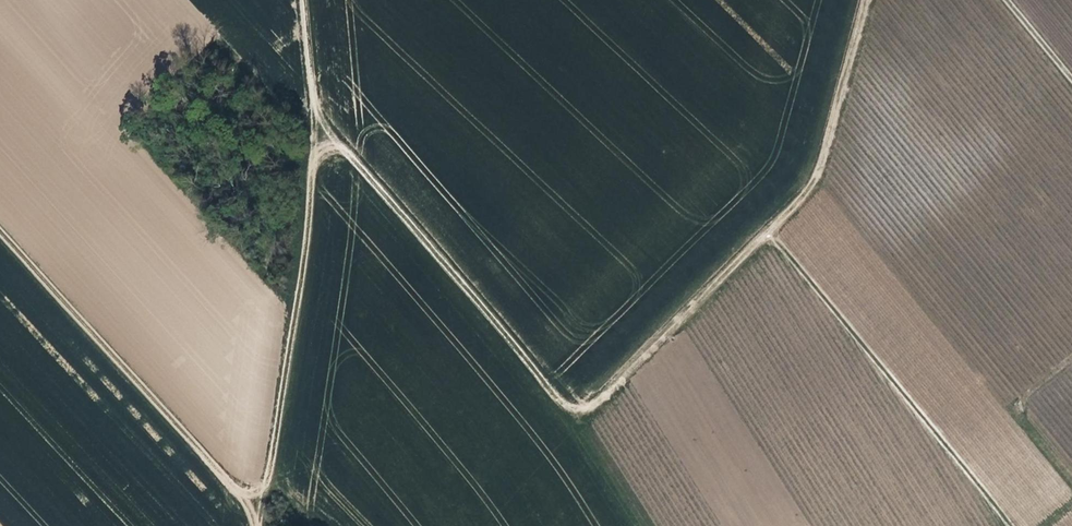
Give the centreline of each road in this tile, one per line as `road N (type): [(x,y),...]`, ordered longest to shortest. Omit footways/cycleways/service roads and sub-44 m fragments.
road 1 (track): [(306,0),(318,114),(573,411),(597,407),(821,173),(870,0)]
road 2 (track): [(318,114),(263,525)]
road 3 (track): [(0,232),(225,482),(264,498)]
road 4 (track): [(1071,480),(1012,407),(1071,358)]

